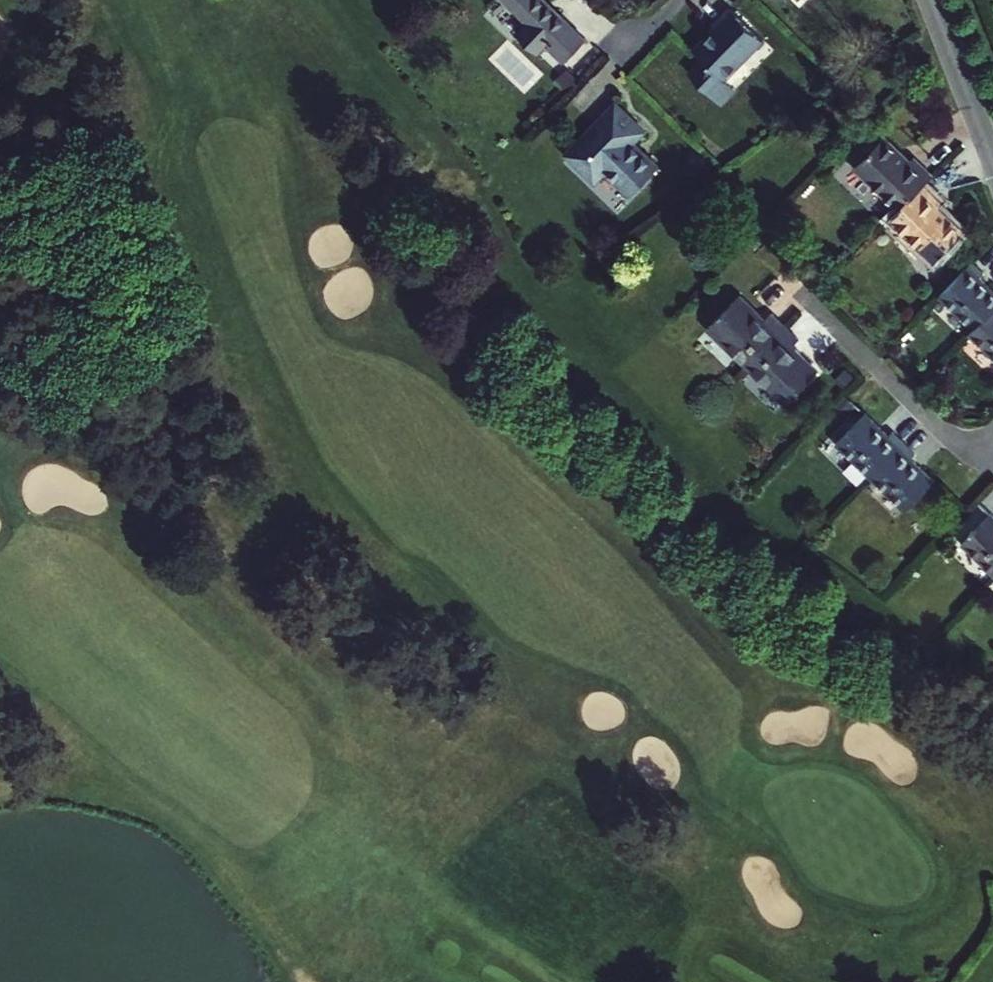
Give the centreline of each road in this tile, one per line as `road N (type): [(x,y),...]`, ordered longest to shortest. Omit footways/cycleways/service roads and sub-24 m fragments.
road 1 (residential): [(800,293),(951,440),(974,452)]
road 2 (residential): [(930,0),(992,164)]

